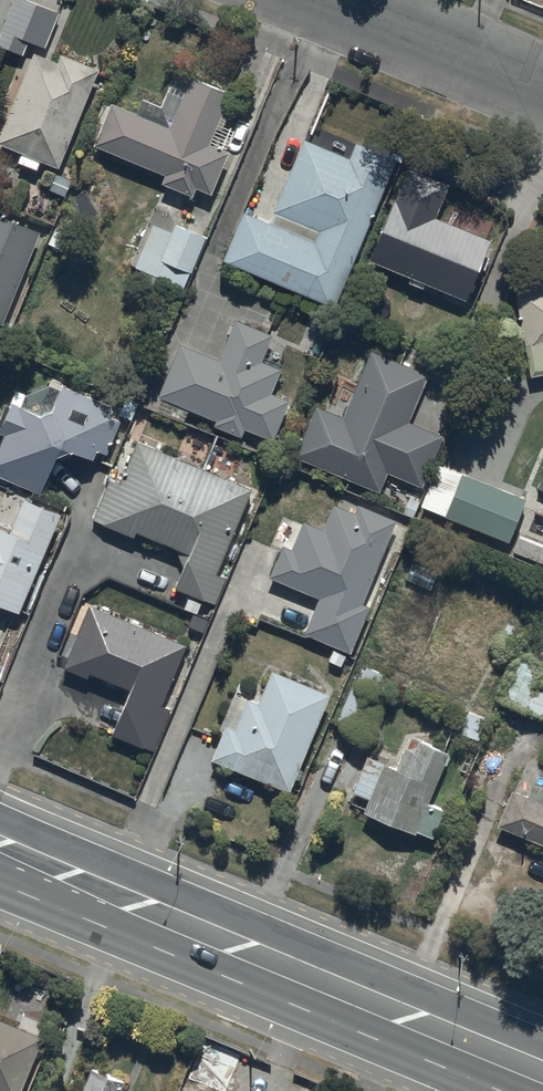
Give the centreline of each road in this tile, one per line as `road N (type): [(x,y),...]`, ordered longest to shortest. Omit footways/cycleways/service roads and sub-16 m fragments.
road 1 (trunk): [(0,812),(542,1040)]
road 2 (trunk): [(484,1090),(0,885)]
road 3 (residential): [(322,0),(542,93)]

